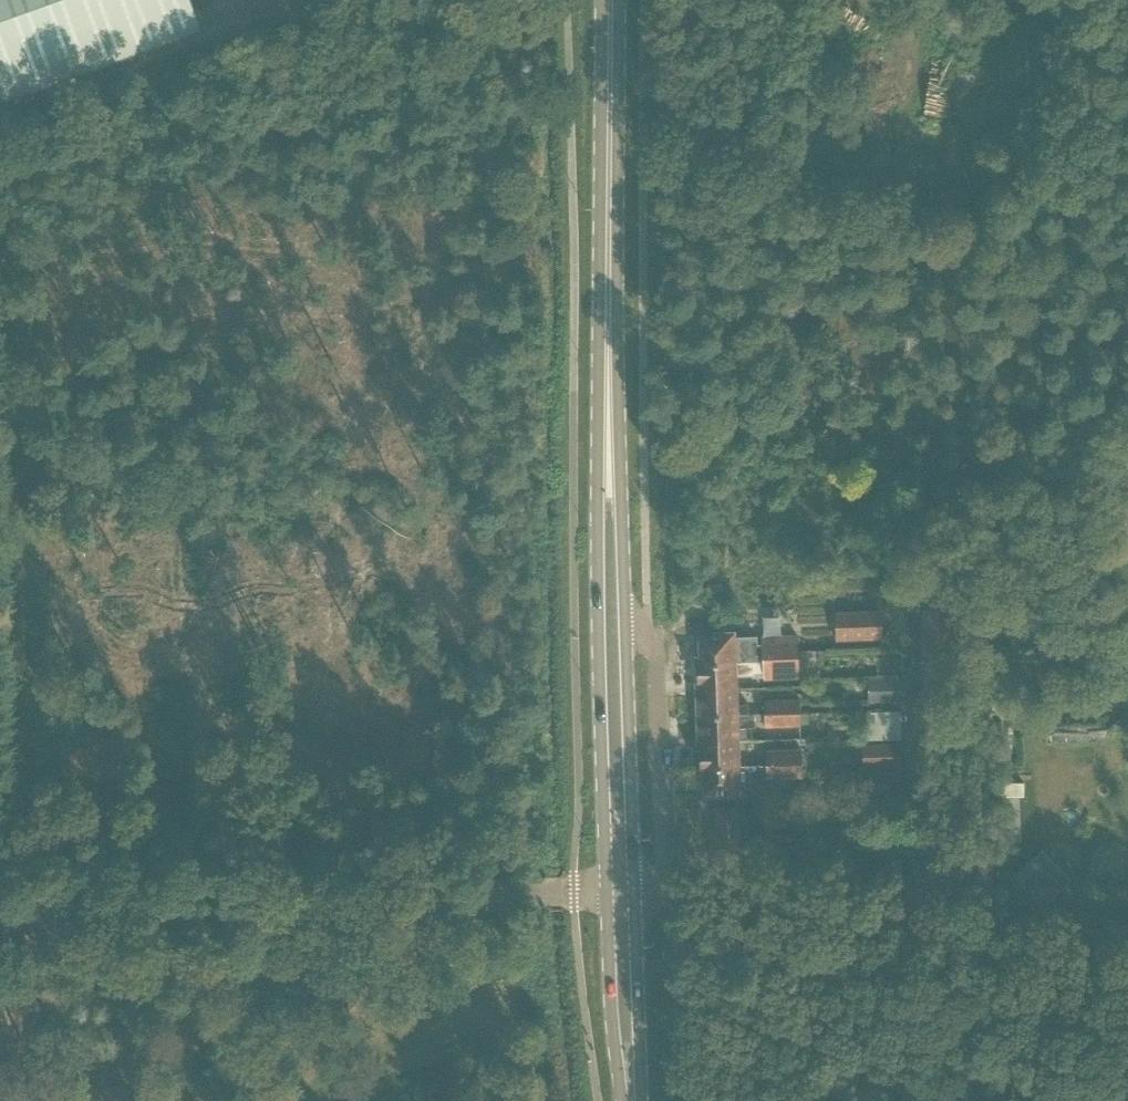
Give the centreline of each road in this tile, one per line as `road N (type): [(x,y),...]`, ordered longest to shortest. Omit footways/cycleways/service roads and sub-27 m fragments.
road 1 (unclassified): [(1127,993),(779,910),(670,899)]
road 2 (primary): [(610,454),(612,0)]
road 3 (primary): [(610,454),(599,516),(607,901)]
road 4 (unclassified): [(189,908),(607,901)]
road 5 (unclassified): [(670,899),(658,646),(625,620)]
road 6 (primary): [(635,900),(625,620)]
road 7 (primary): [(607,901),(611,1039),(627,1100)]
road 8 (primary): [(629,1100),(638,1034),(635,900)]
road 9 (primary): [(625,620),(625,509),(610,454)]
road 10 (unclassified): [(36,913),(189,908)]
road 11 (unclassified): [(69,965),(107,938),(189,908)]
road 12 (unclassified): [(0,1068),(69,965)]

